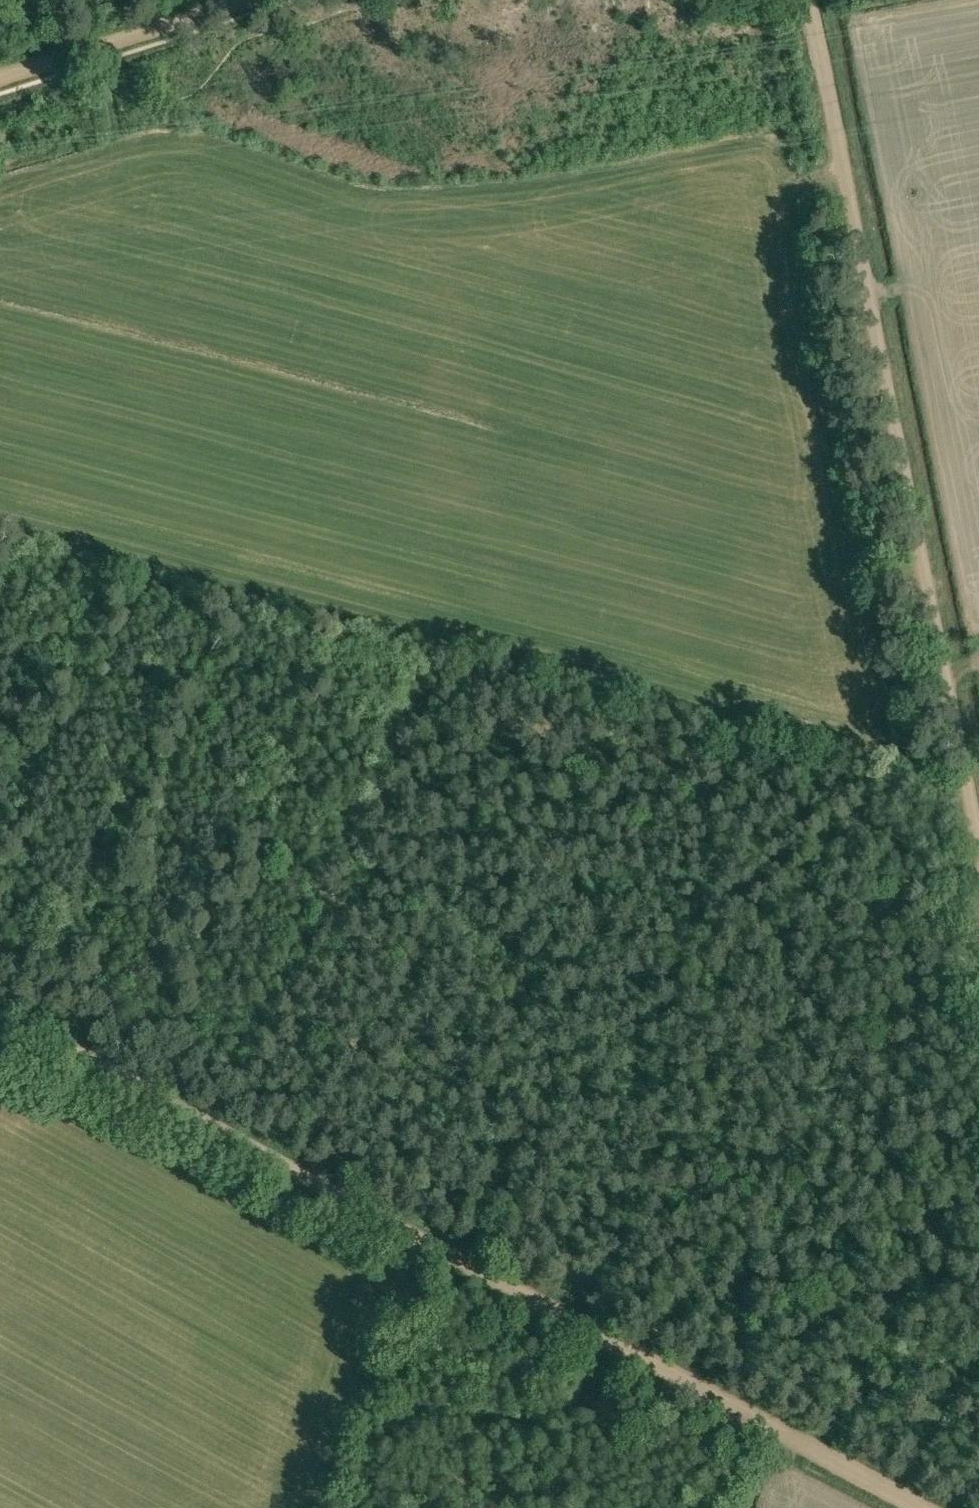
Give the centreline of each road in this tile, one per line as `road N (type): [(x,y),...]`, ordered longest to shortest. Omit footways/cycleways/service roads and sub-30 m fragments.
road 1 (track): [(0,1007),(926,1507)]
road 2 (track): [(805,0),(978,865)]
road 3 (track): [(0,75),(232,0)]

